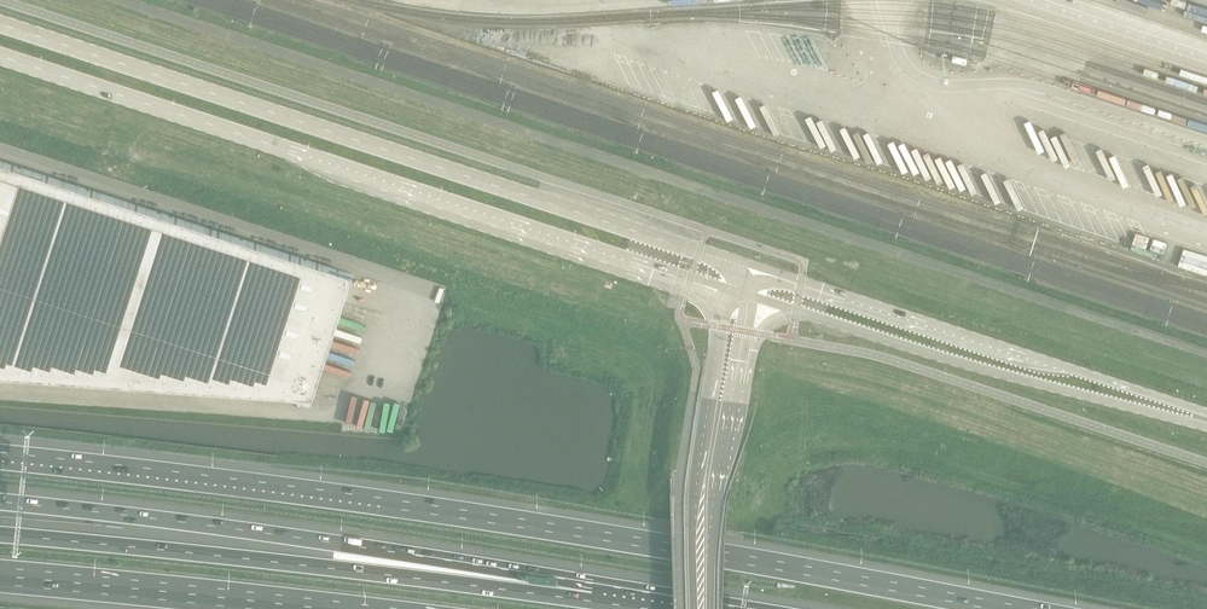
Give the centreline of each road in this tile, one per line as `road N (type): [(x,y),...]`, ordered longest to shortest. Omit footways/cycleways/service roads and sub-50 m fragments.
road 1 (motorway): [(1040,608),(566,527),(0,457)]
road 2 (secondary): [(749,268),(0,20)]
road 3 (secondary): [(0,56),(725,294)]
road 4 (motorway): [(594,594),(140,517),(0,504)]
road 5 (motorway): [(594,594),(0,534)]
road 6 (secondary): [(1206,414),(749,268)]
road 7 (secondary): [(793,312),(1206,425)]
road 8 (secondary): [(725,294),(693,501),(694,608)]
road 9 (motorway): [(0,579),(304,608)]
road 10 (secondary): [(711,608),(714,504),(747,344)]

